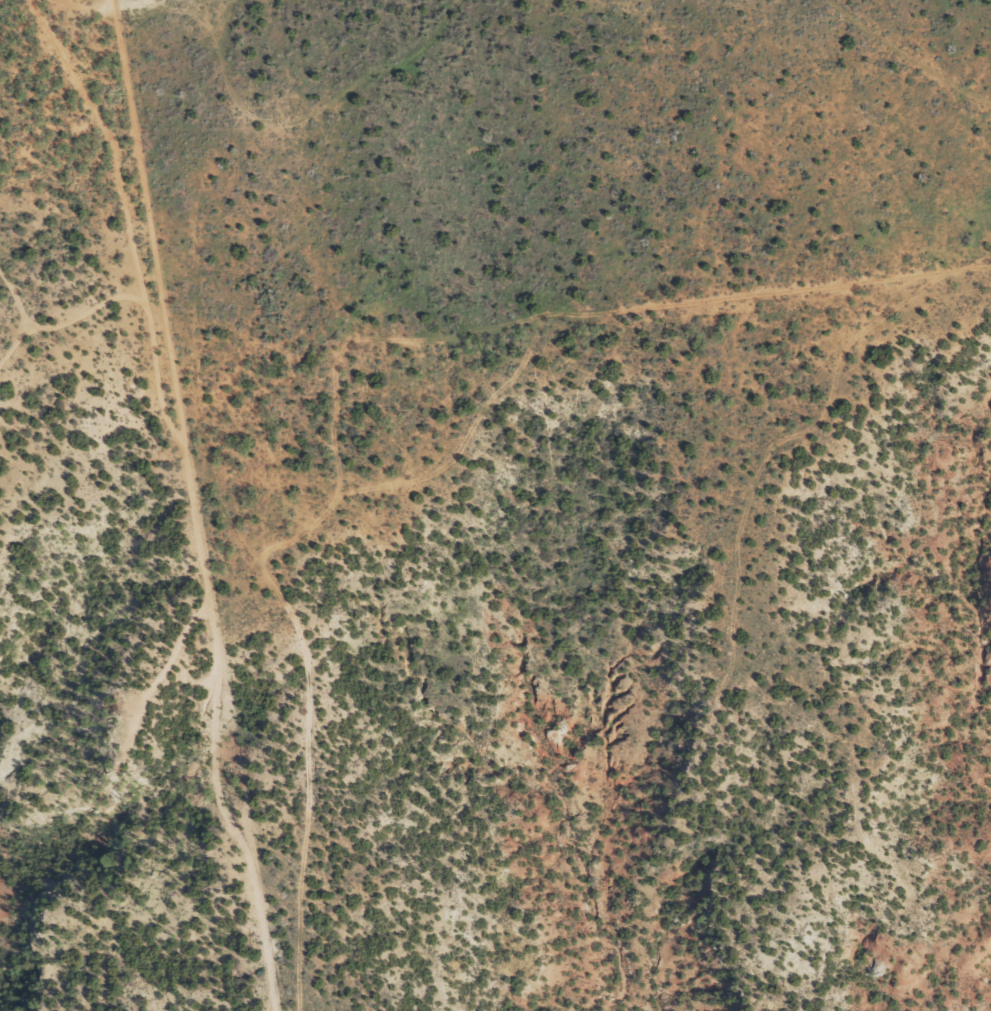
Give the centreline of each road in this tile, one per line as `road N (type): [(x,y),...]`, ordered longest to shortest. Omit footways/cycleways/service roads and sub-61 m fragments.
road 1 (residential): [(990,105),(874,62),(777,0)]

